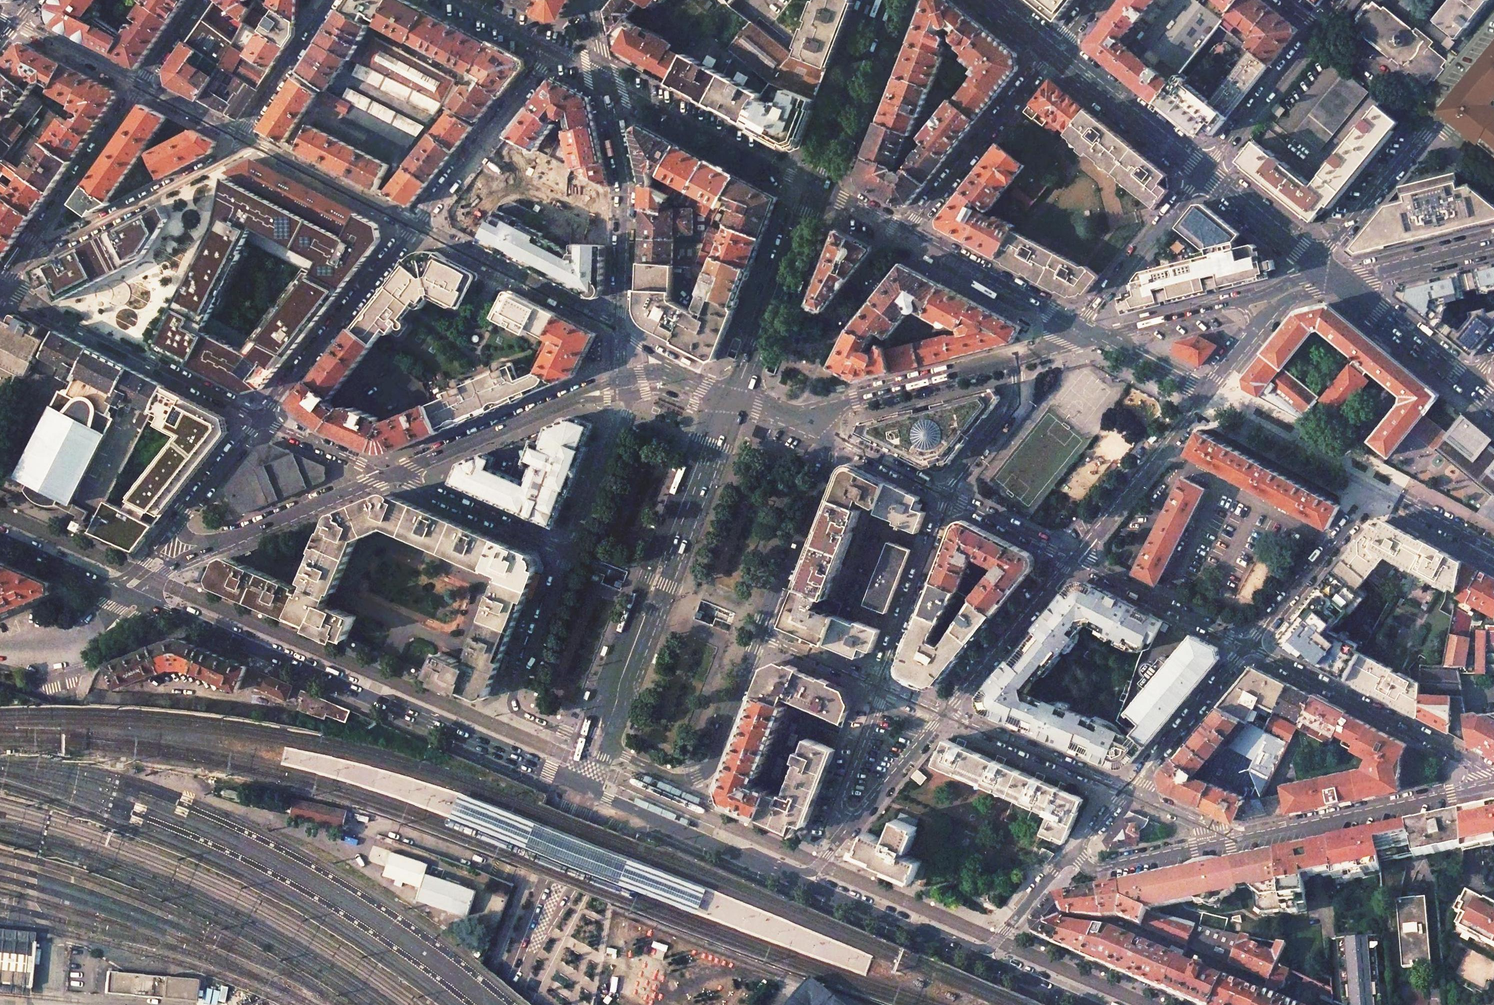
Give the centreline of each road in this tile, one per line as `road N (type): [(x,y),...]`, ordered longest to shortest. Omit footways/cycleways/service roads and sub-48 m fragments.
road 1 (primary): [(127,596),(582,786)]
road 2 (secondary): [(609,748),(737,400)]
road 3 (residential): [(737,400),(700,438),(598,698)]
road 4 (residential): [(5,288),(264,419)]
road 5 (tertiary): [(389,475),(216,543),(127,596)]
road 6 (residential): [(1219,842),(1493,784)]
road 7 (residential): [(1493,773),(1246,647)]
road 8 (residential): [(245,140),(242,151),(20,263)]
road 9 (residential): [(605,77),(626,186),(620,331)]
road 10 (tertiary): [(624,375),(389,475)]
road 11 (residential): [(609,748),(678,778),(705,774),(762,633)]
road 12 (residential): [(264,419),(415,225)]
road 13 (unclassified): [(605,77),(818,190)]
road 14 (tertiary): [(570,554),(513,695),(521,711),(582,739)]
road 15 (residential): [(902,234),(1053,55)]
road 16 (tertiary): [(1012,360),(787,420)]
road 17 (residential): [(106,587),(145,561),(264,419)]
road 18 (tertiary): [(620,331),(415,225)]
road 19 (secondary): [(737,400),(818,190)]
road 20 (residential): [(415,225),(555,50)]
road 21 (residential): [(140,86),(20,263)]
road 22 (residential): [(762,633),(843,439)]
road 23 (residential): [(902,234),(1087,333)]
road 24 (residential): [(1070,558),(1203,397)]
road 25 (secondary): [(818,190),(890,0)]
road 26 (residential): [(1202,171),(1087,313),(1087,333)]
road 27 (residential): [(946,495),(879,686)]
road 28 (residential): [(943,714),(1070,558)]
road 29 (residential): [(943,714),(1128,792)]
road 30 (tertiary): [(389,475),(570,554)]
road 31 (residential): [(1246,647),(1070,558)]
road 32 (tertiary): [(415,225),(245,140)]
road 33 (primary): [(1202,171),(1053,55)]
road 34 (primary): [(793,878),(966,953)]
road 35 (residential): [(1246,647),(1128,792)]
road 36 (residential): [(1436,118),(1319,261)]
road 37 (residential): [(1320,29),(1202,171)]
road 38 (primary): [(630,807),(793,878)]
road 39 (residential): [(570,554),(627,414),(628,395)]
road 40 (primary): [(1472,384),(1341,280)]
road 41 (residential): [(1246,647),(1354,520)]
road 42 (residential): [(331,0),(245,140)]
road 43 (secondary): [(527,933),(557,907),(630,807)]
road 44 (residential): [(1012,360),(1017,395),(1009,410),(946,495)]
road 45 (residential): [(879,686),(833,816),(846,830)]
road 46 (secondary): [(527,933),(582,786)]
road 47 (tertiary): [(1341,280),(1493,243)]
road 48 (residential): [(966,953),(988,951),(1075,853)]
road 49 (residential): [(1075,853),(1093,868),(1219,842)]
road 50 (residential): [(846,830),(943,714)]
road 51 (tertiary): [(1234,303),(1087,333)]
road 52 (tertiary): [(127,596),(93,637),(69,647),(0,647)]
road 53 (primary): [(1319,261),(1202,171)]
road 54 (residential): [(1320,29),(1436,118)]
road 55 (tertiary): [(140,86),(14,22)]
road 56 (residential): [(1070,558),(946,495)]
road 57 (residential): [(264,419),(389,475)]
road 58 (residential): [(1087,333),(1203,397)]
road 59 (primary): [(966,953),(1087,1004)]
road 60 (residential): [(879,686),(762,633)]
road 61 (residential): [(1379,490),(1493,549)]

